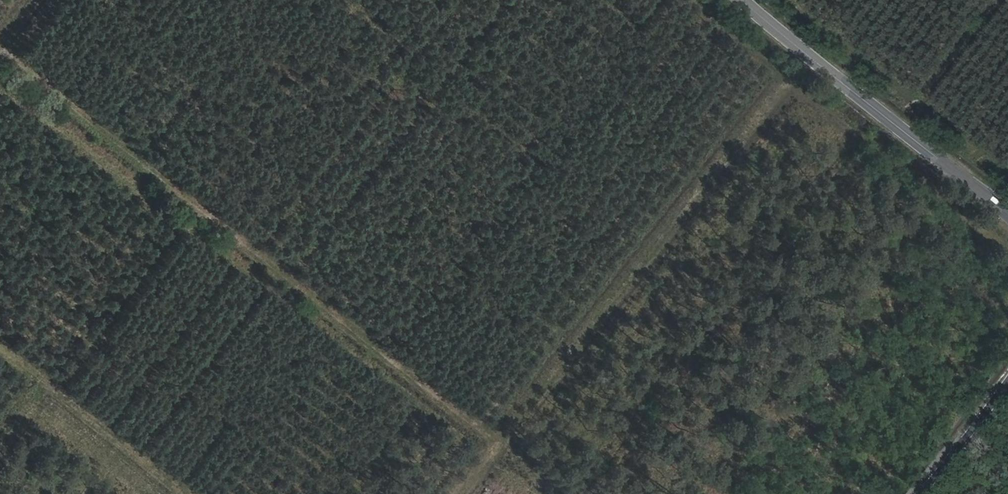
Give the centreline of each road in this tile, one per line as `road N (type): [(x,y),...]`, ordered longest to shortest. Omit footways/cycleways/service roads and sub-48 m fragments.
road 1 (track): [(0,45),(499,442)]
road 2 (track): [(784,79),(459,493)]
road 3 (secondary): [(744,0),(1007,212)]
road 4 (track): [(0,447),(38,398),(161,493)]
road 5 (unclassified): [(927,493),(1007,391)]

